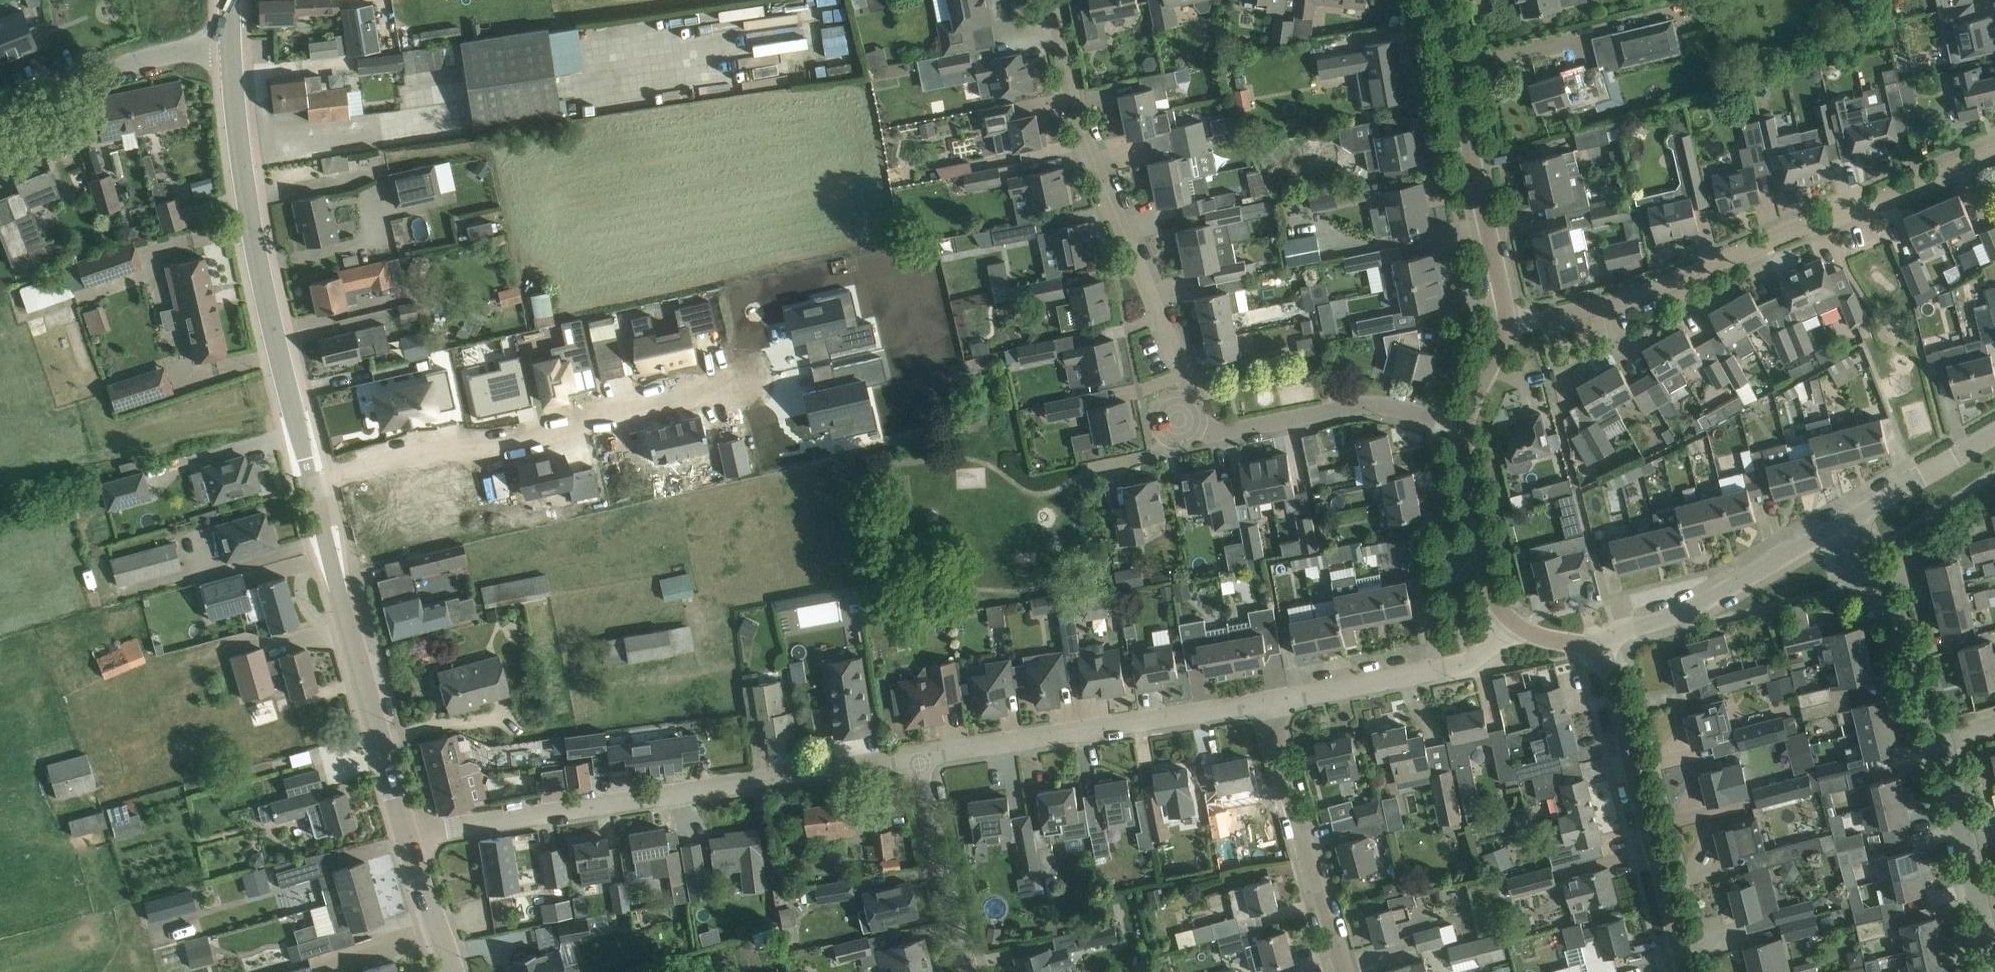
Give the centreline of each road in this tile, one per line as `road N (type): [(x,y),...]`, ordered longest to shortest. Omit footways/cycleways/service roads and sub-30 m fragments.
road 1 (residential): [(405,836),(920,755)]
road 2 (residential): [(1506,329),(1594,310),(1994,150)]
road 3 (residential): [(315,485),(436,451),(516,450),(674,395),(754,378)]
road 4 (residential): [(1188,423),(1172,343),(1073,119),(1051,0)]
road 5 (tertiary): [(315,485),(263,283),(228,49)]
road 6 (tertiary): [(405,836),(315,485)]
road 7 (residential): [(920,755),(1270,704)]
road 8 (residential): [(1506,329),(1437,0)]
road 9 (residential): [(1682,971),(1594,649)]
road 10 (residential): [(1464,425),(1377,405),(1220,433),(1188,423)]
road 11 (residential): [(1594,649),(1703,603),(1845,522)]
road 12 (residential): [(1344,971),(1270,704)]
road 13 (residential): [(1270,704),(1454,668),(1521,629)]
road 14 (unclassified): [(0,117),(172,52),(228,49)]
road 15 (residential): [(1939,741),(1845,522)]
road 16 (residential): [(970,971),(920,755)]
road 17 (residential): [(1521,629),(1493,599),(1464,425)]
road 18 (residential): [(1982,929),(1939,741)]
road 19 (residential): [(1845,522),(1994,435)]
road 20 (tertiary): [(446,971),(405,836)]

